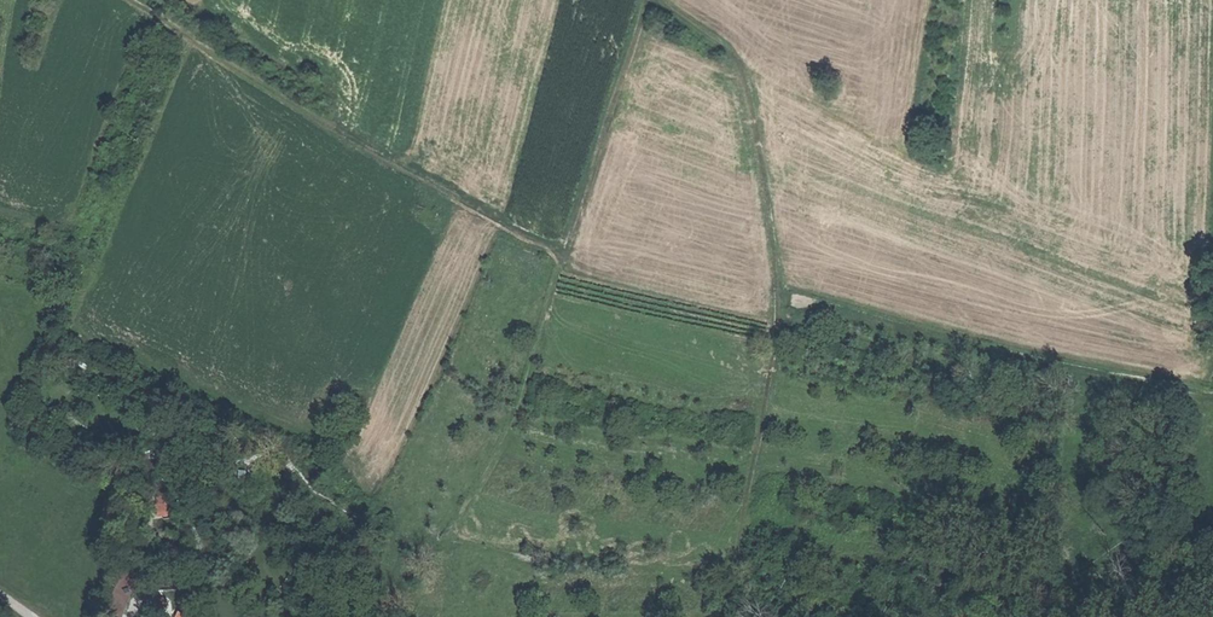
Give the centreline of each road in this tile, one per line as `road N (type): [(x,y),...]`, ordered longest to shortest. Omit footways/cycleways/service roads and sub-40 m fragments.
road 1 (track): [(718,616),(776,329),(777,264),(732,55),(656,0)]
road 2 (track): [(563,253),(409,166),(146,0)]
road 3 (track): [(649,0),(553,297)]

